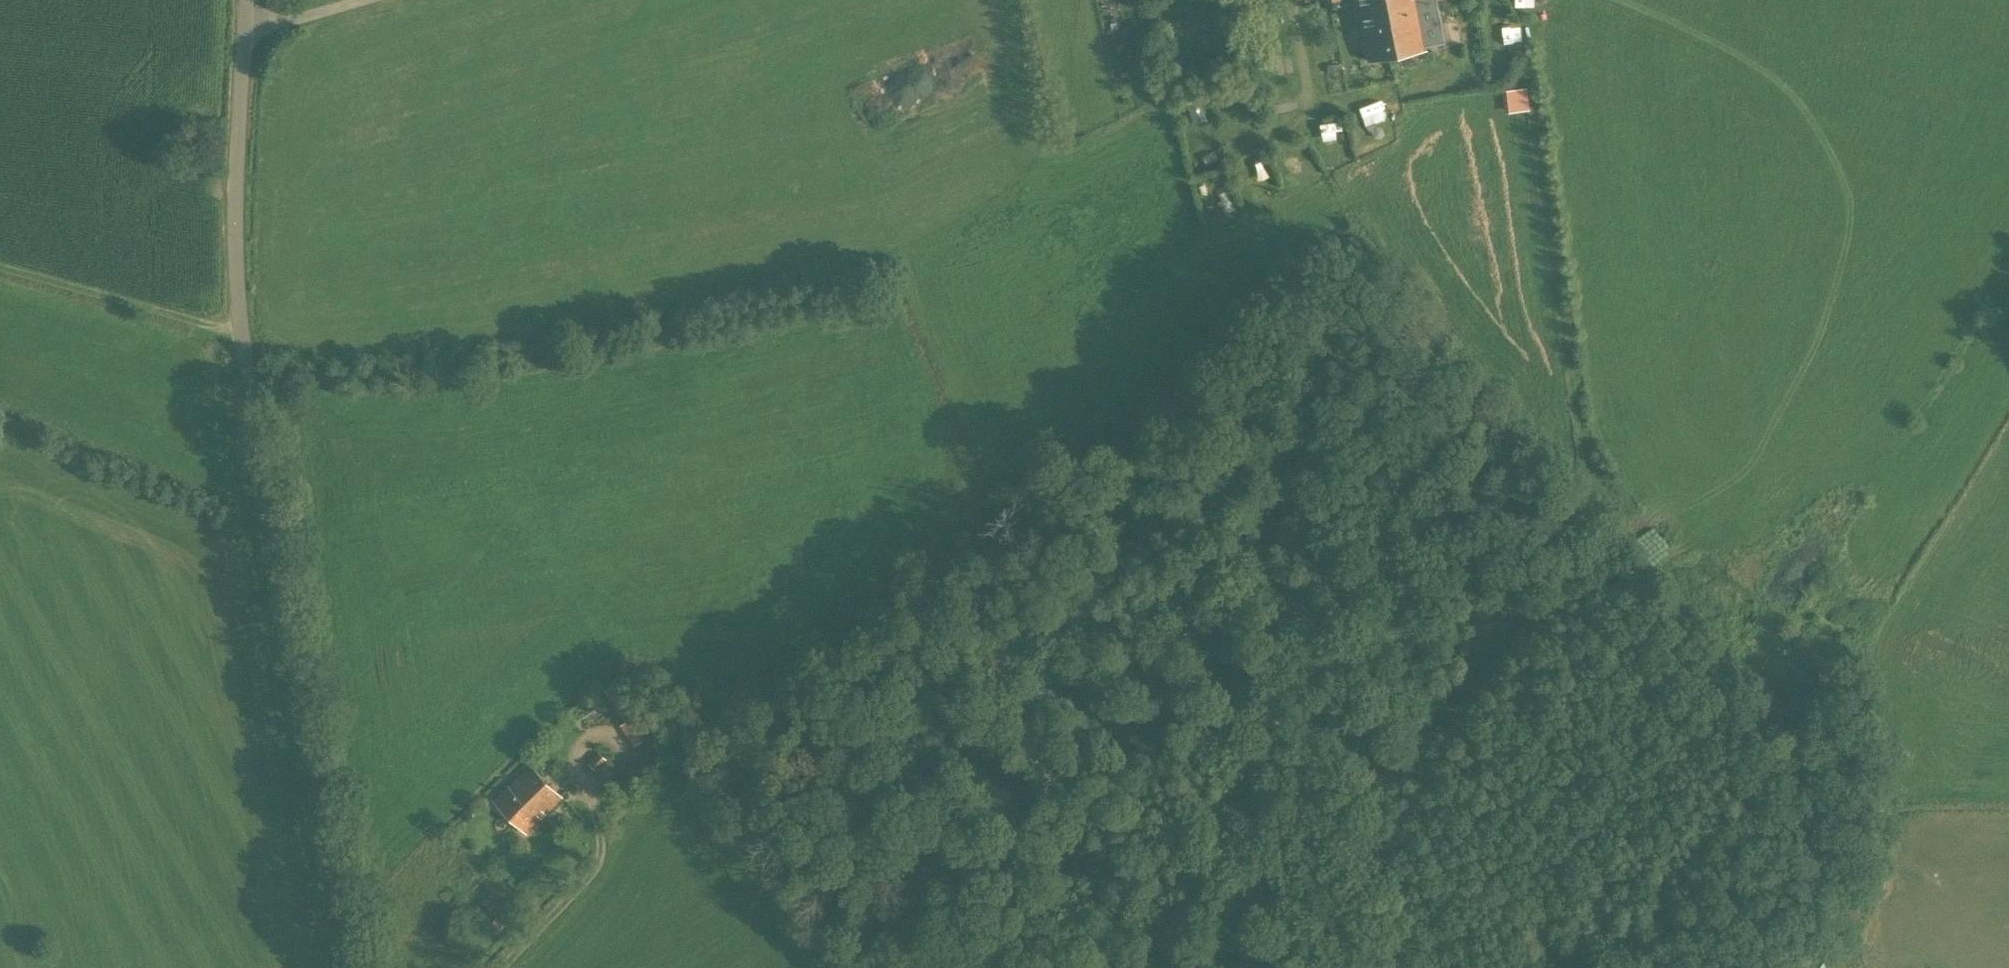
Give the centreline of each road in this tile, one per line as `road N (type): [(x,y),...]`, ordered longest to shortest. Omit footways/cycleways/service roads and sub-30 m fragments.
road 1 (tertiary): [(355,967),(243,330),(235,243),(246,33)]

